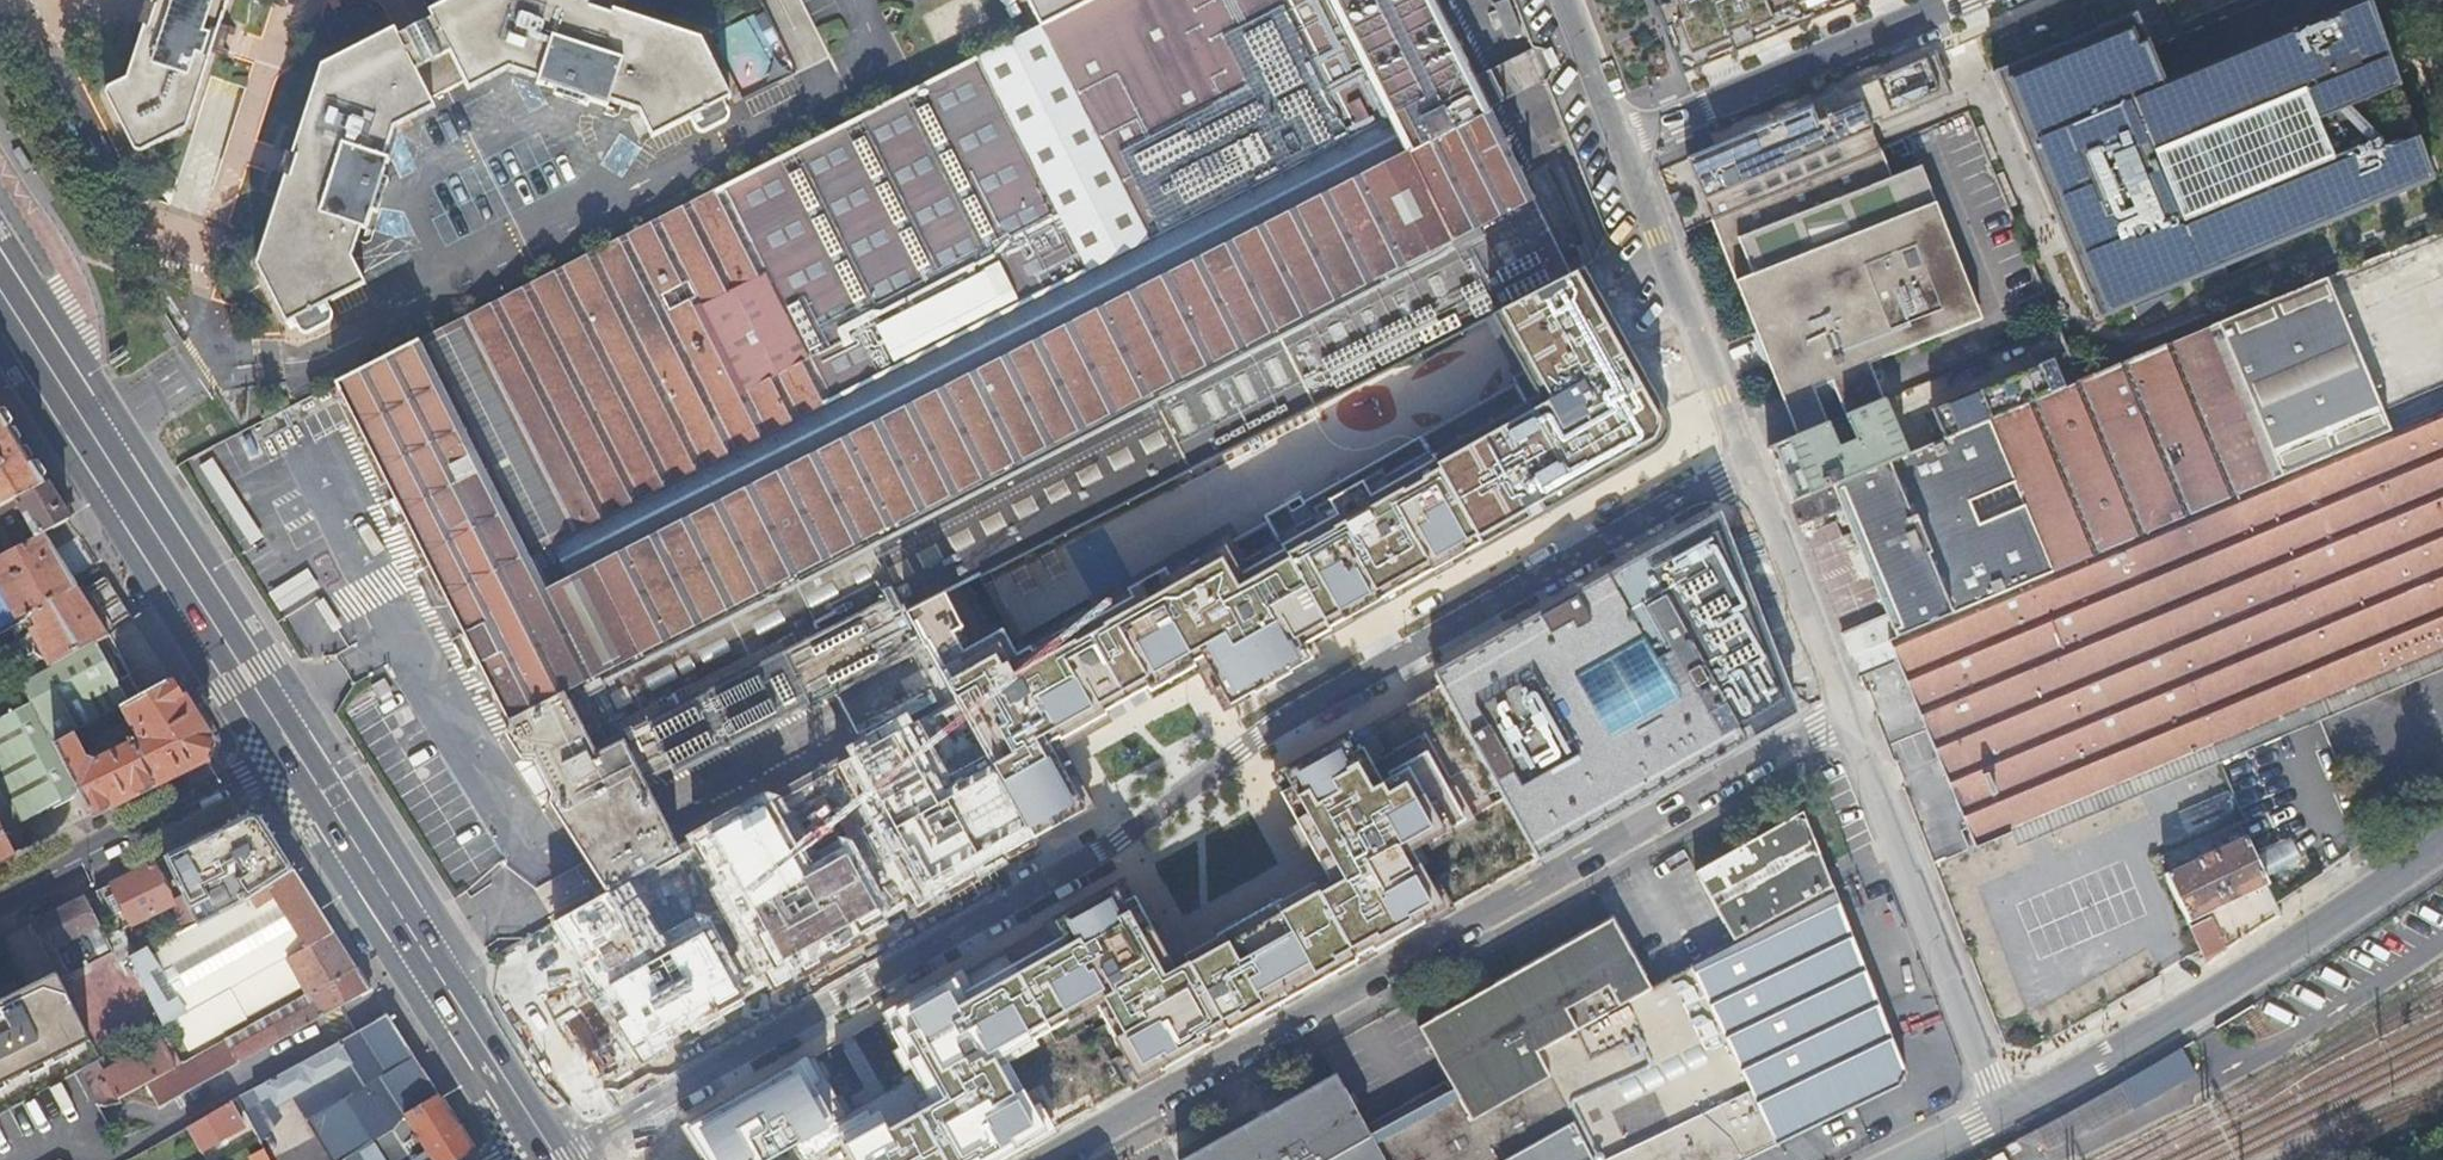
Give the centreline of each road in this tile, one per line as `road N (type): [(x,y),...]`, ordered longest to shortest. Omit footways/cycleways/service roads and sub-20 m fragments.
road 1 (residential): [(555,1156),(1094,855),(1281,721),(1750,466)]
road 2 (residential): [(1048,1159),(1847,714)]
road 3 (secondary): [(290,740),(0,283)]
road 4 (tertiary): [(2003,1112),(2188,1009),(2442,847)]
road 5 (secondary): [(290,740),(543,1138)]
road 6 (residential): [(1847,714),(2003,1112)]
road 7 (residential): [(1966,0),(1621,145)]
road 8 (residential): [(1621,145),(1750,466)]
road 9 (tertiary): [(0,896),(212,793),(290,740)]
road 10 (residential): [(1750,466),(1847,714)]
road 11 (residential): [(1564,0),(1621,145)]

